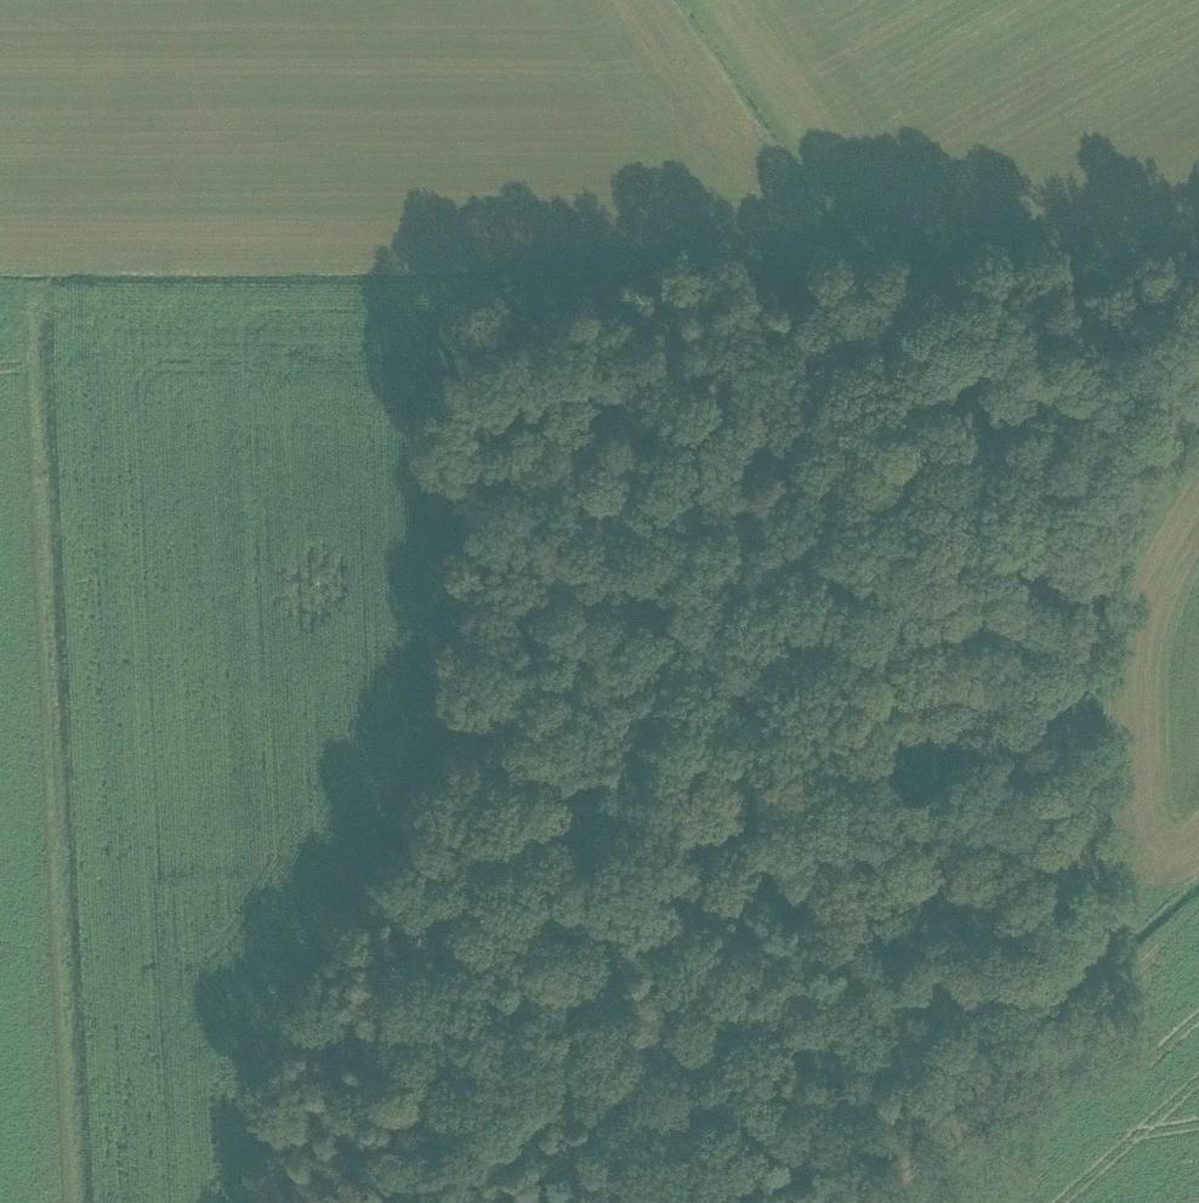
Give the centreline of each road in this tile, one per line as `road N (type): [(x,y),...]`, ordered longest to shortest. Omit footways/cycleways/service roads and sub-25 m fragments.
road 1 (track): [(1198,431),(1139,511),(1096,616),(1077,706),(1087,998),(850,1202)]

